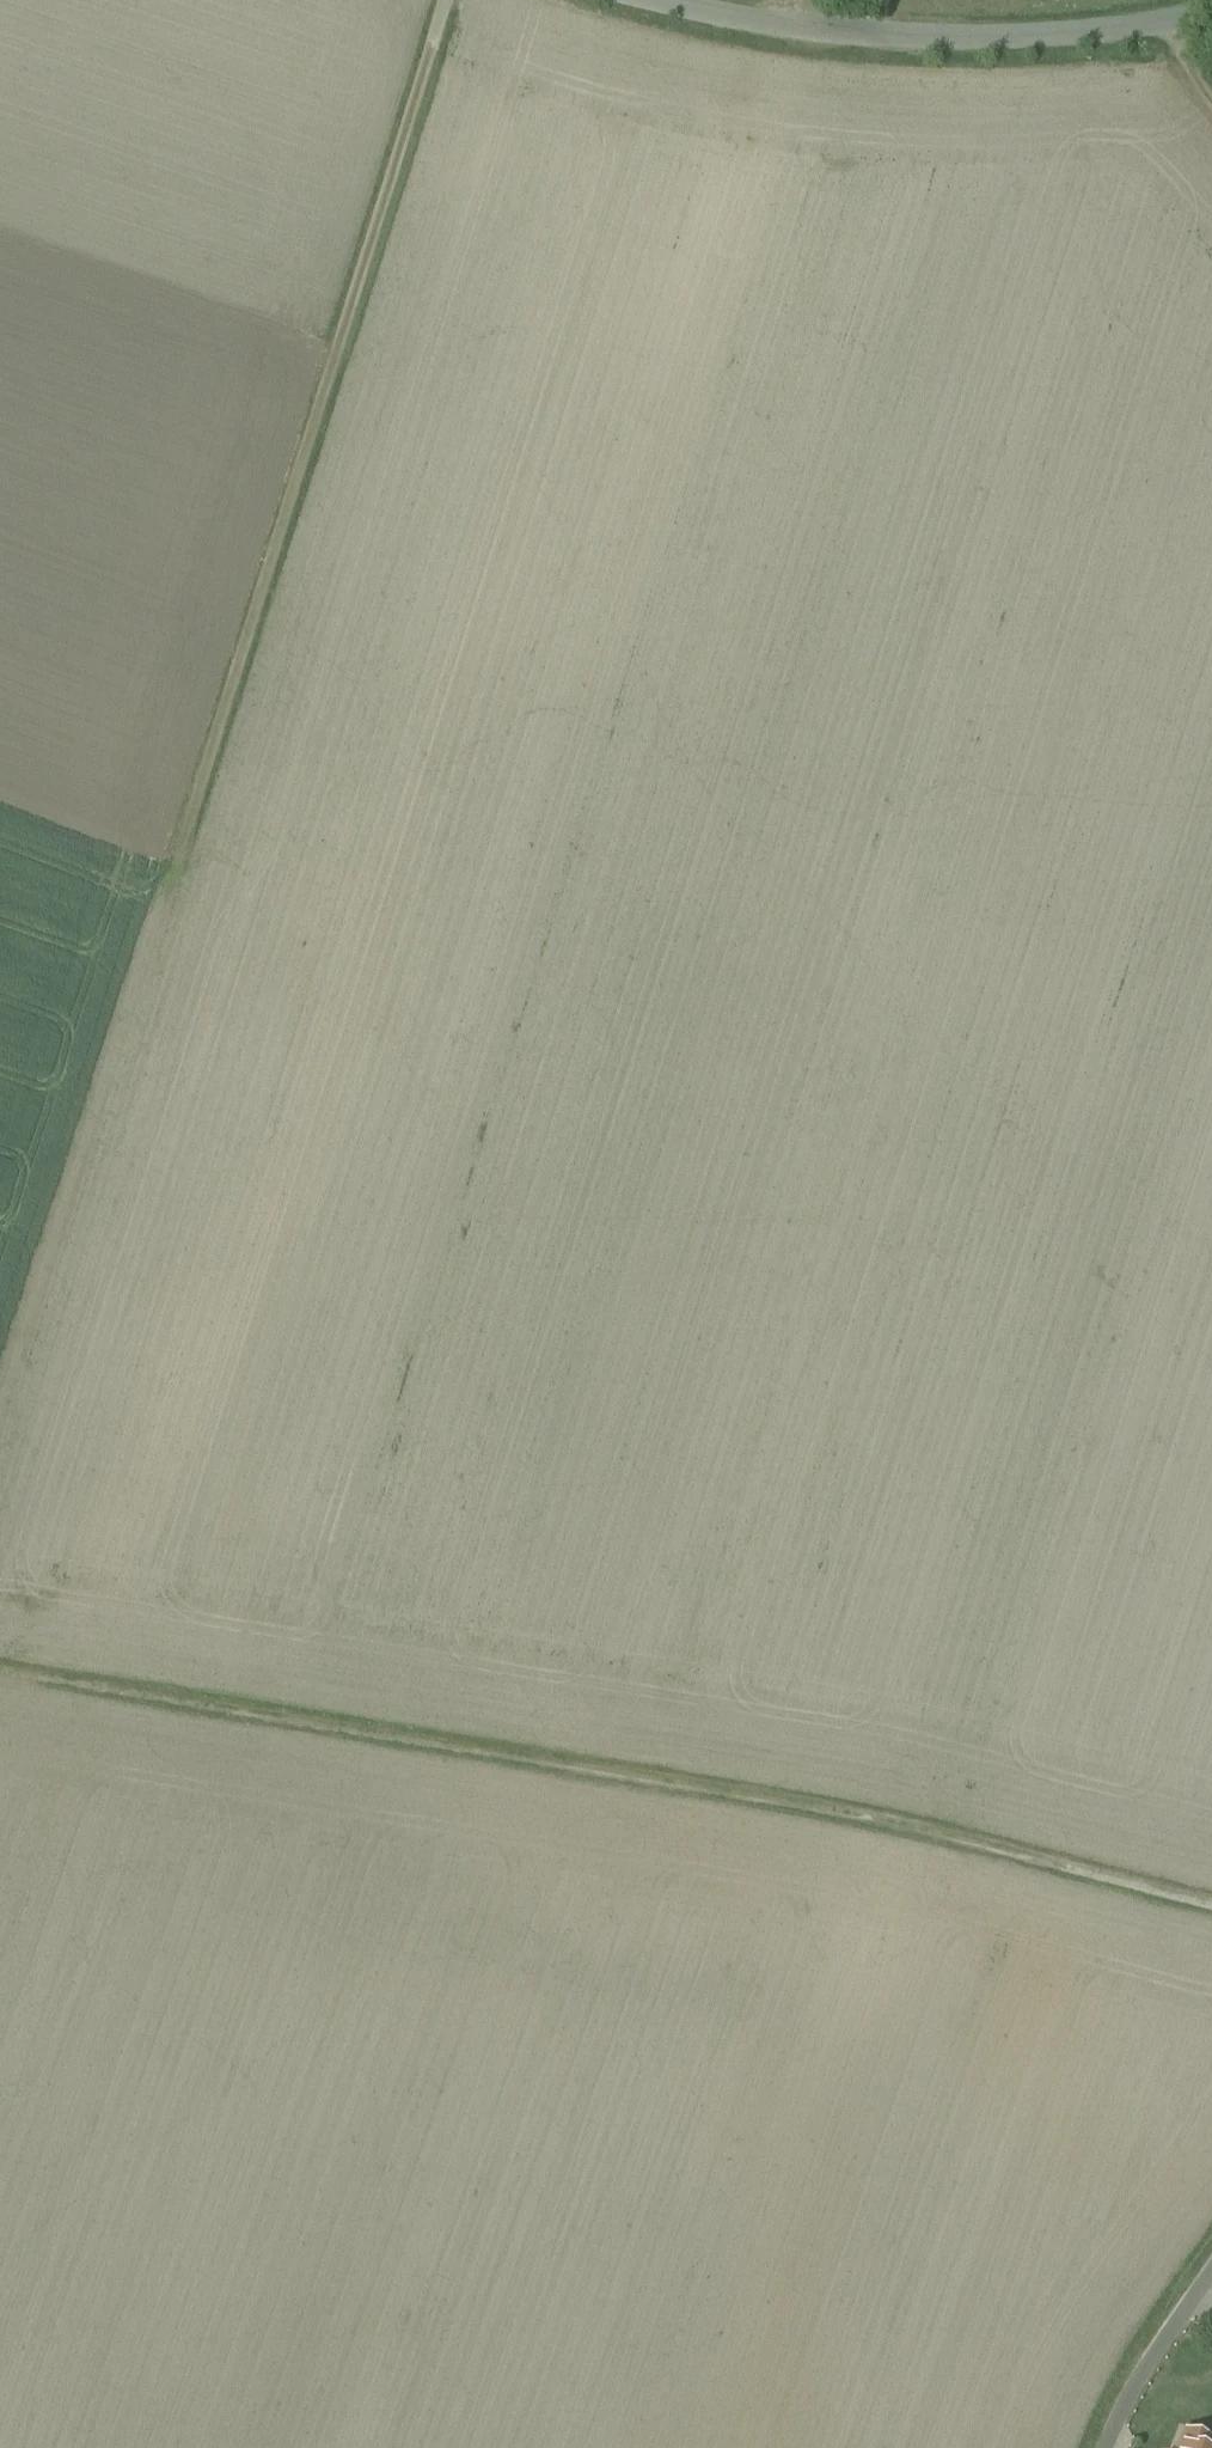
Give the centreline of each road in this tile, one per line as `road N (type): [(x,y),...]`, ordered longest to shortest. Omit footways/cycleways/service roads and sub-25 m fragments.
road 1 (unclassified): [(660,0),(763,22),(927,36),(1055,34),(1211,10)]
road 2 (unclassified): [(1211,2277),(1111,2447)]

